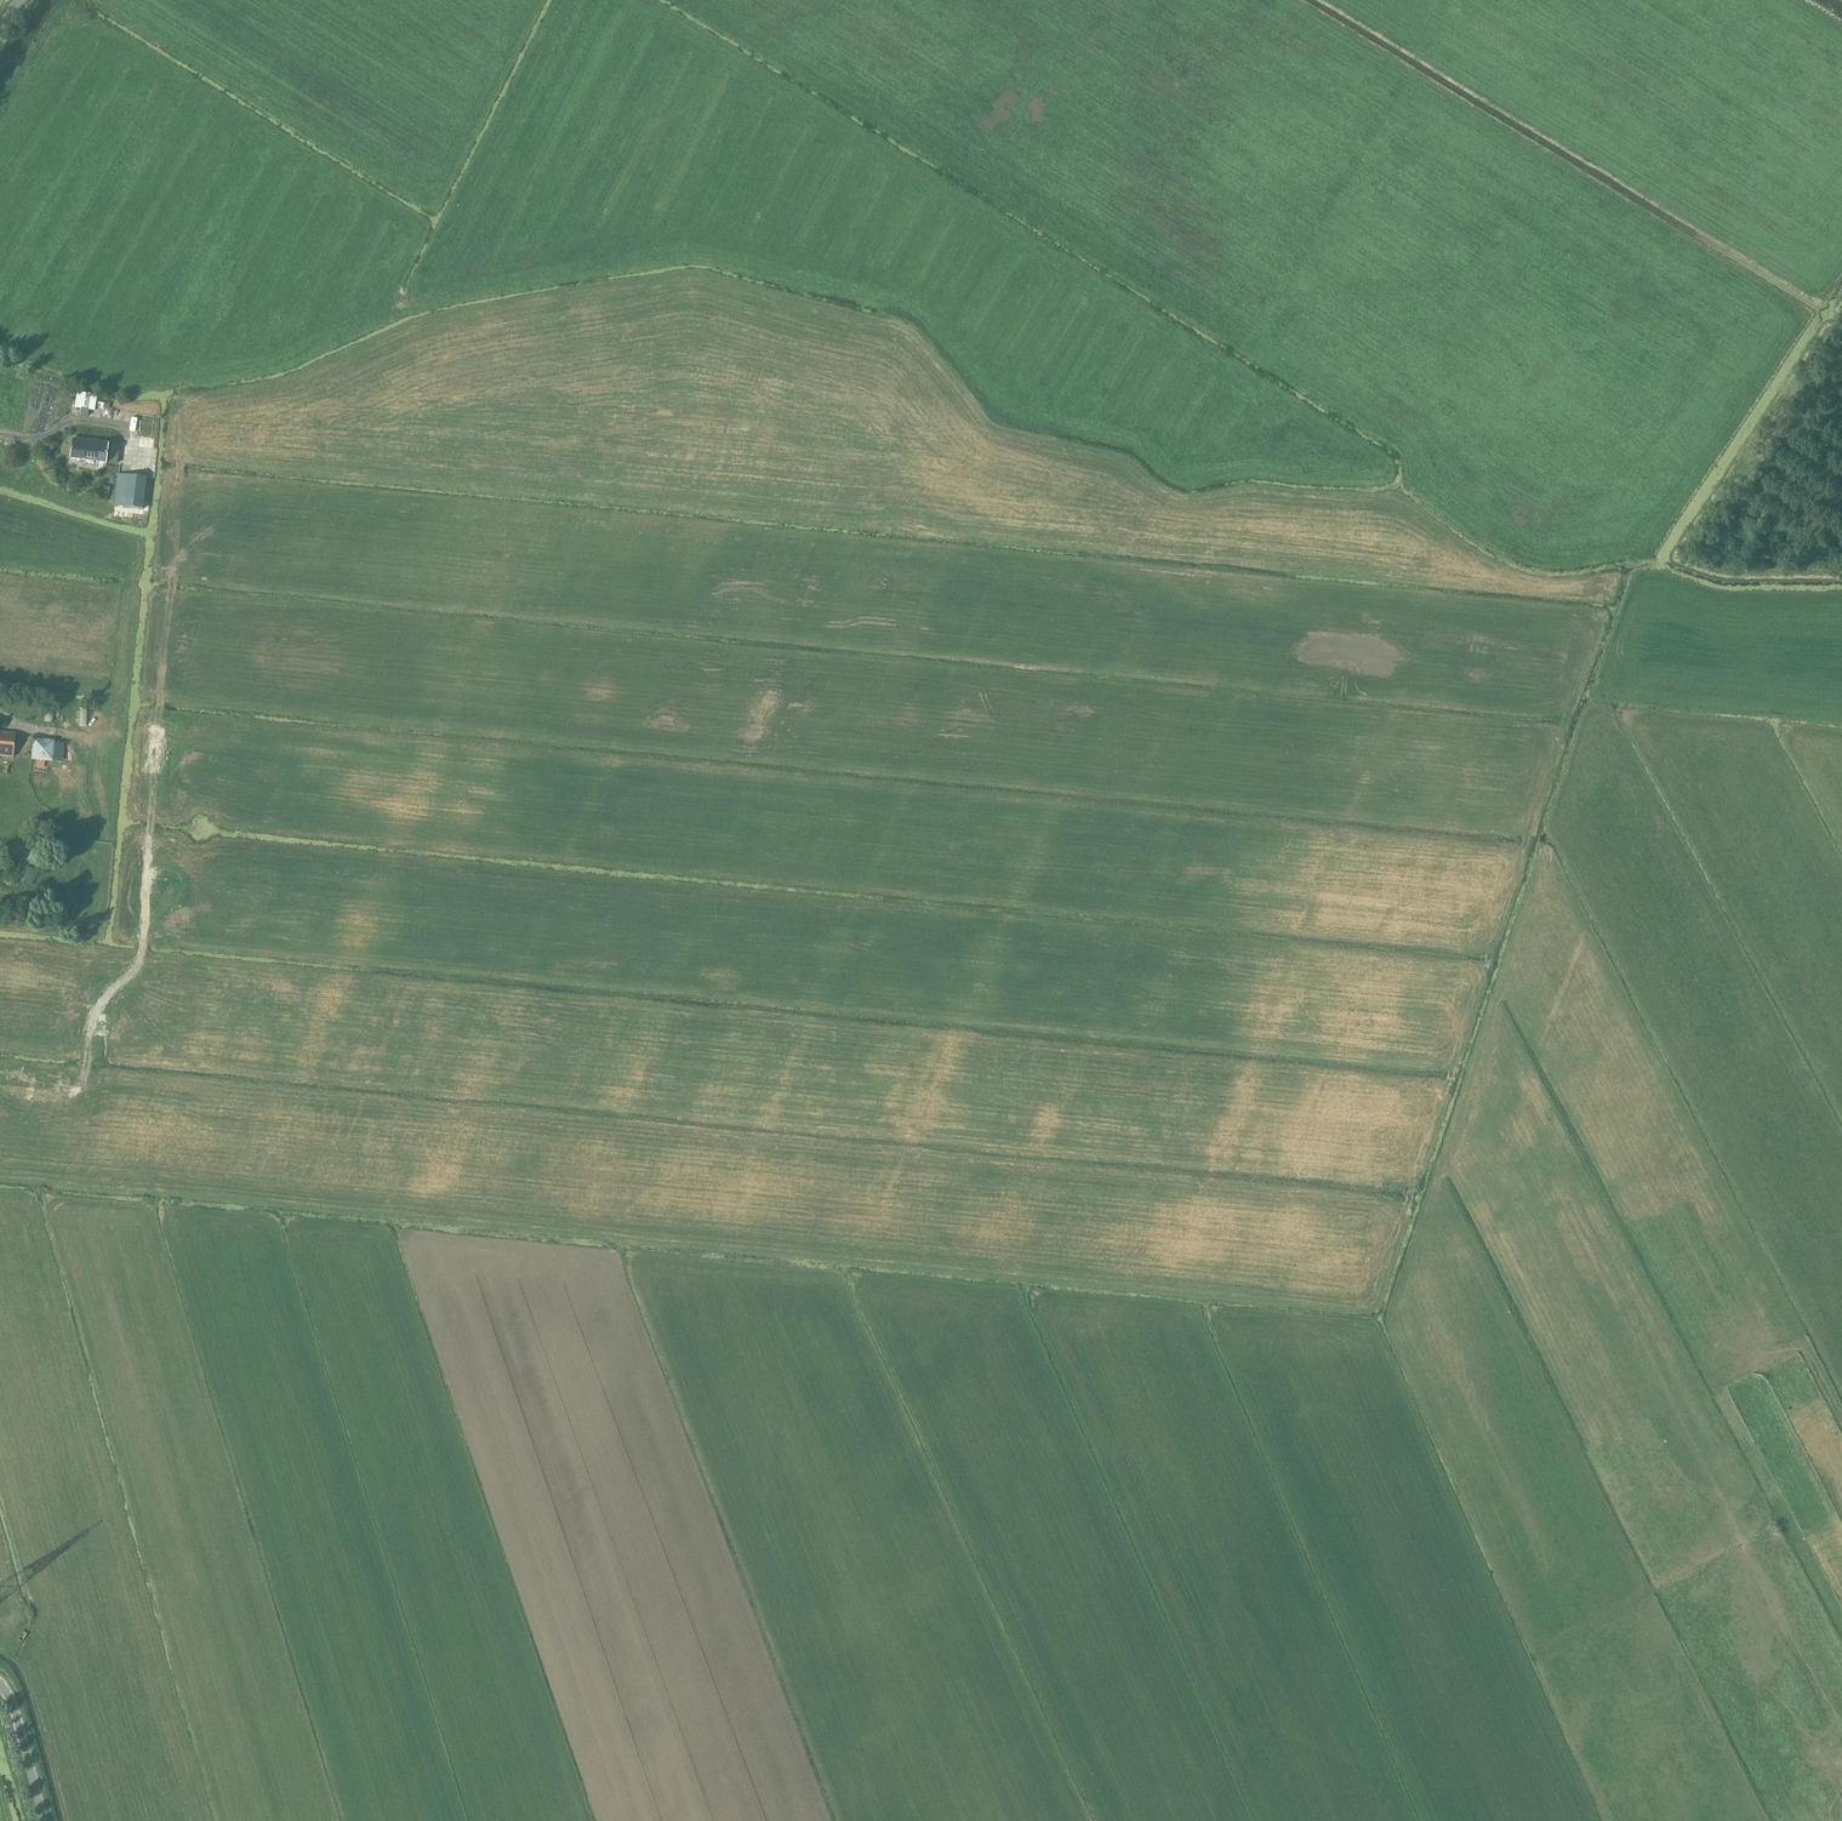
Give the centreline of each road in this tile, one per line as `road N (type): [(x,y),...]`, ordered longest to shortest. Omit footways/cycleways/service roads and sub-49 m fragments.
road 1 (track): [(158,695),(139,963),(95,1018),(84,1078),(71,1086),(0,1077)]
road 2 (unclassified): [(0,1683),(11,1697),(45,1820)]

